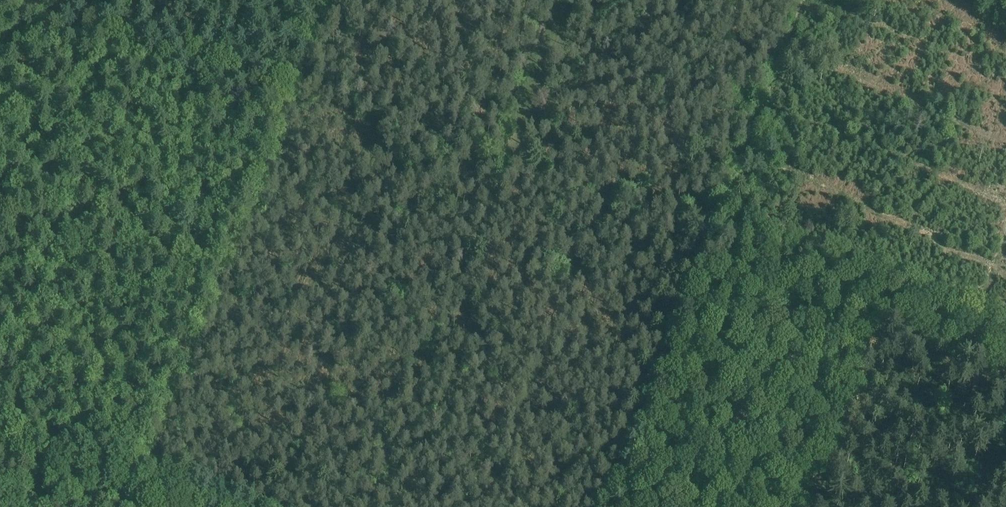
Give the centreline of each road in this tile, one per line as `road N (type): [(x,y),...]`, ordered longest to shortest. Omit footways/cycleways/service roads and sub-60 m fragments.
road 1 (track): [(591,506),(802,0)]
road 2 (track): [(137,506),(0,454)]

